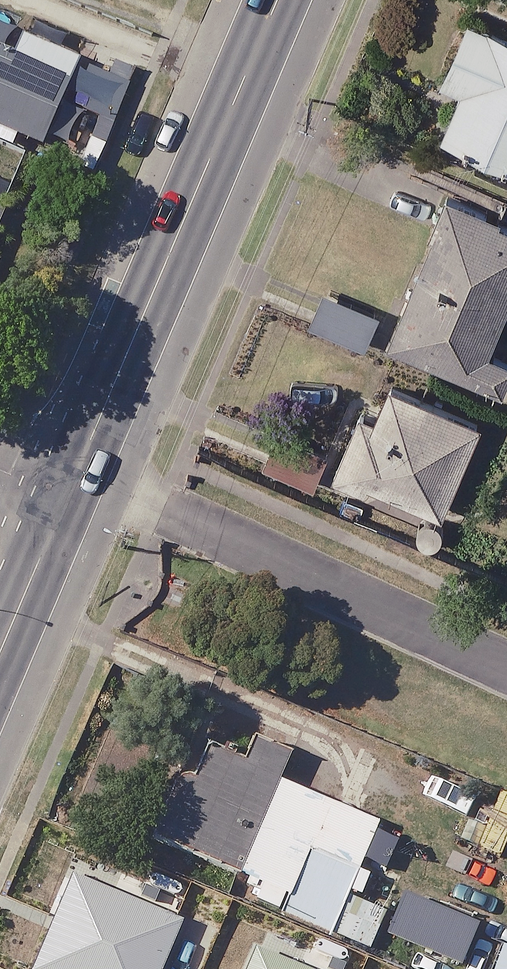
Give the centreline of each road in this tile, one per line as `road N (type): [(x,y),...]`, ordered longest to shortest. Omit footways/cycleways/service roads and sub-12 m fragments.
road 1 (tertiary): [(77,473),(279,0)]
road 2 (unclassified): [(506,670),(77,473)]
road 3 (tertiary): [(0,648),(63,500)]

